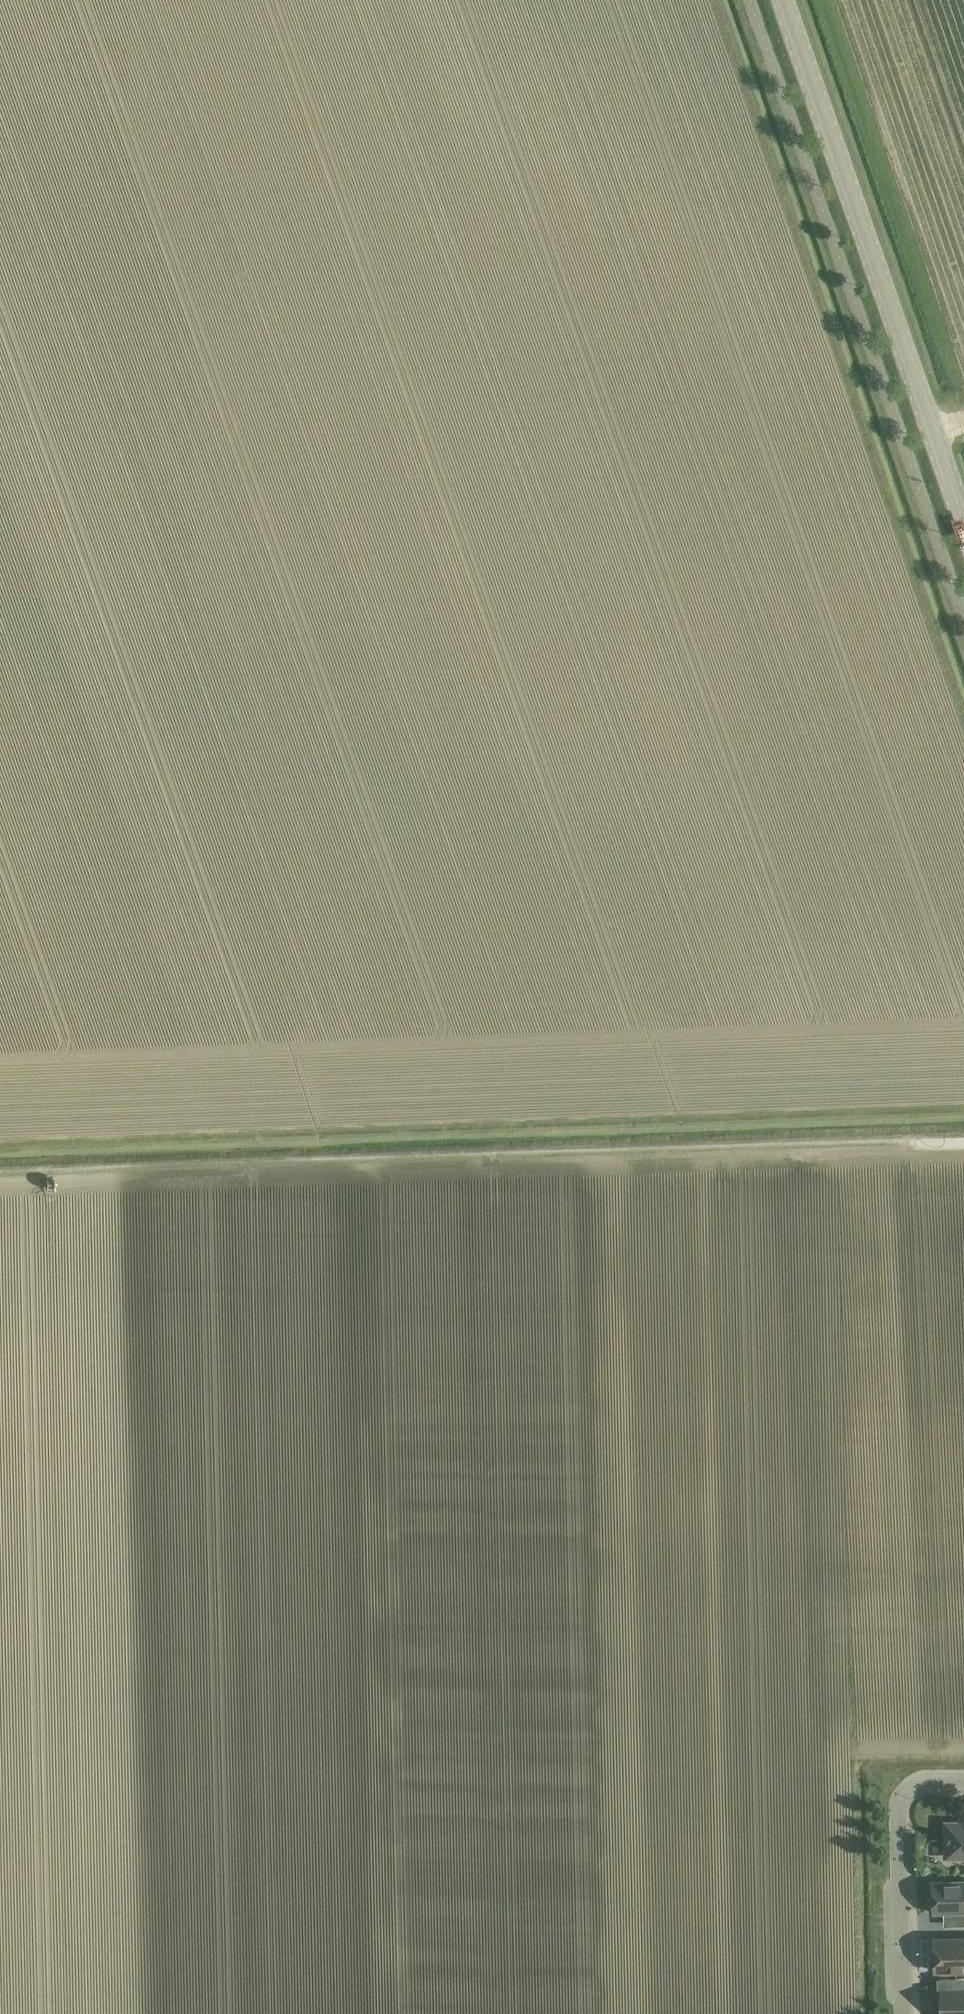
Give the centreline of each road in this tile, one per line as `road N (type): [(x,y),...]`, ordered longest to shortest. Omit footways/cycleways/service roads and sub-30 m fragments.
road 1 (secondary): [(963,513),(786,0)]
road 2 (residential): [(907,2013),(902,1805),(922,1784),(963,1784)]

